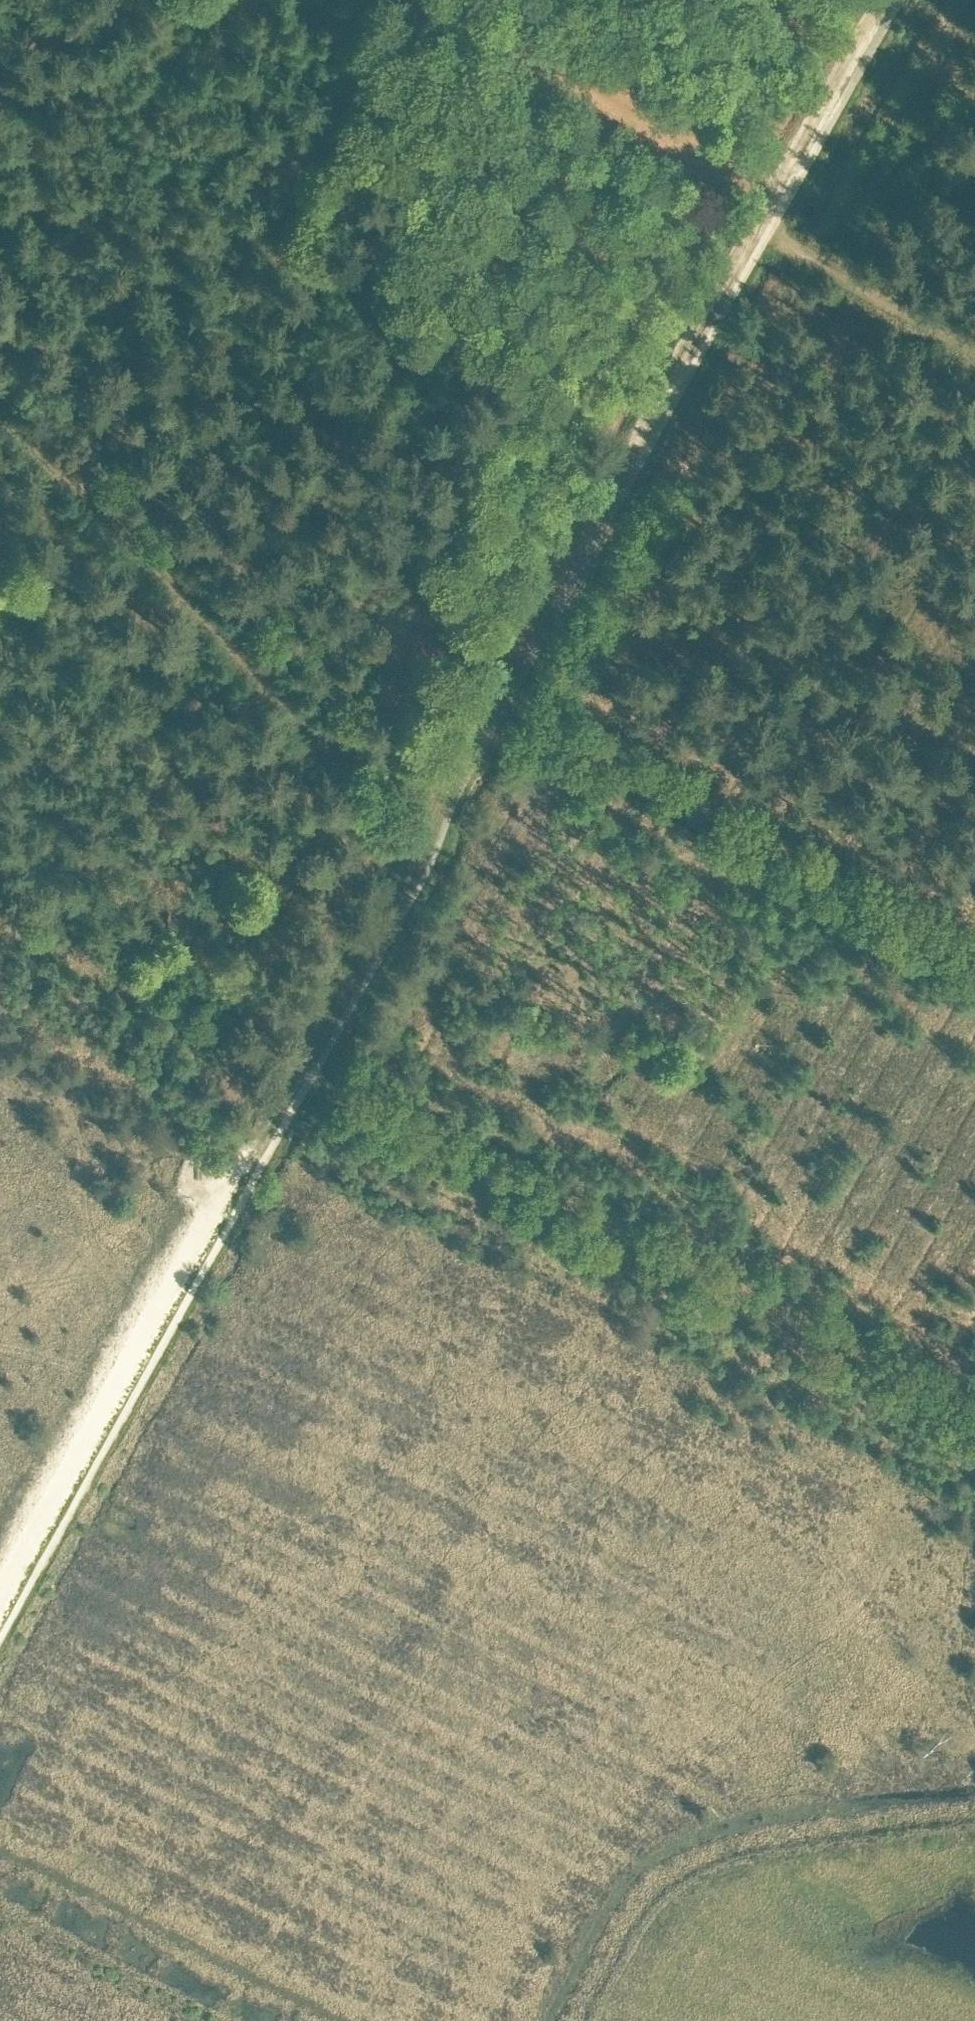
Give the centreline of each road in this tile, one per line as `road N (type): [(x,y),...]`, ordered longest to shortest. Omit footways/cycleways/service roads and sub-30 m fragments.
road 1 (track): [(974,1408),(308,1069),(466,746),(883,0)]
road 2 (track): [(475,758),(356,766),(334,757),(0,411)]
road 3 (track): [(974,956),(511,695)]
road 4 (track): [(790,194),(439,0)]
road 5 (track): [(760,223),(974,350)]

